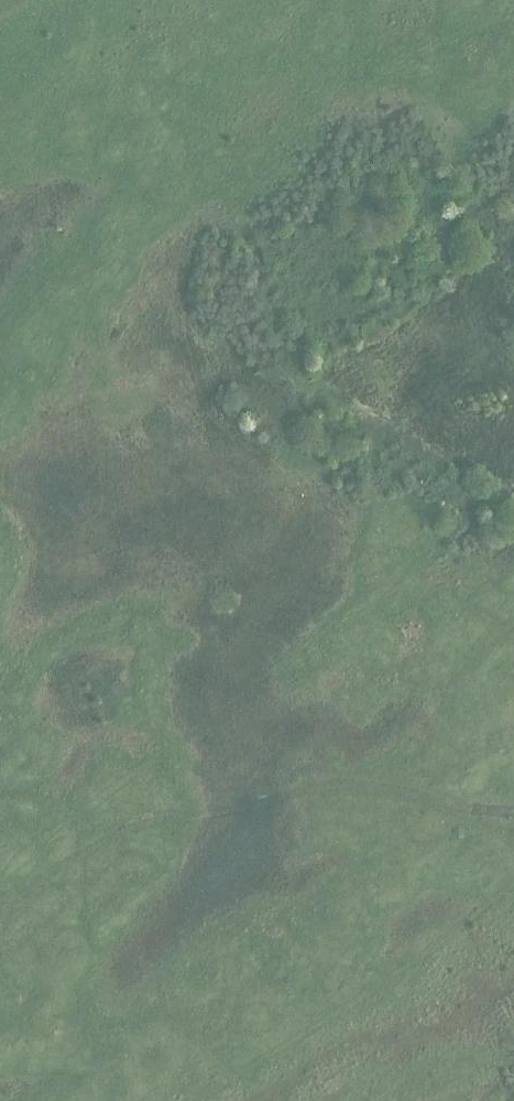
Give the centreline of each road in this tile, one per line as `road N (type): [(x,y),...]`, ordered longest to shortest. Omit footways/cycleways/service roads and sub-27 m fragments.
road 1 (track): [(513,809),(458,807),(355,785),(275,794),(146,820),(0,895)]
road 2 (track): [(513,879),(192,1100)]

